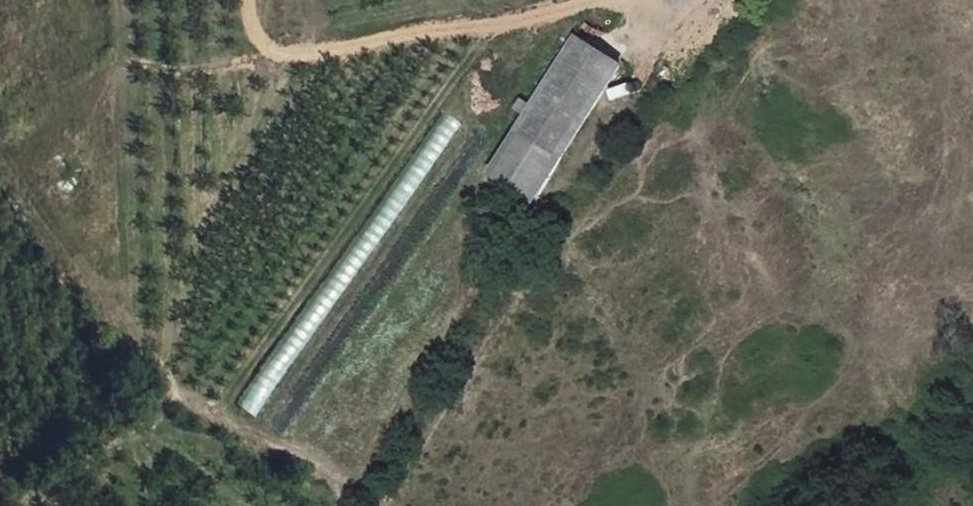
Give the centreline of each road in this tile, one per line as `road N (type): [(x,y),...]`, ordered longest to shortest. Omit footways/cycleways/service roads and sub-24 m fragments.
road 1 (track): [(599,0),(326,55),(279,52),(252,27),(249,0)]

